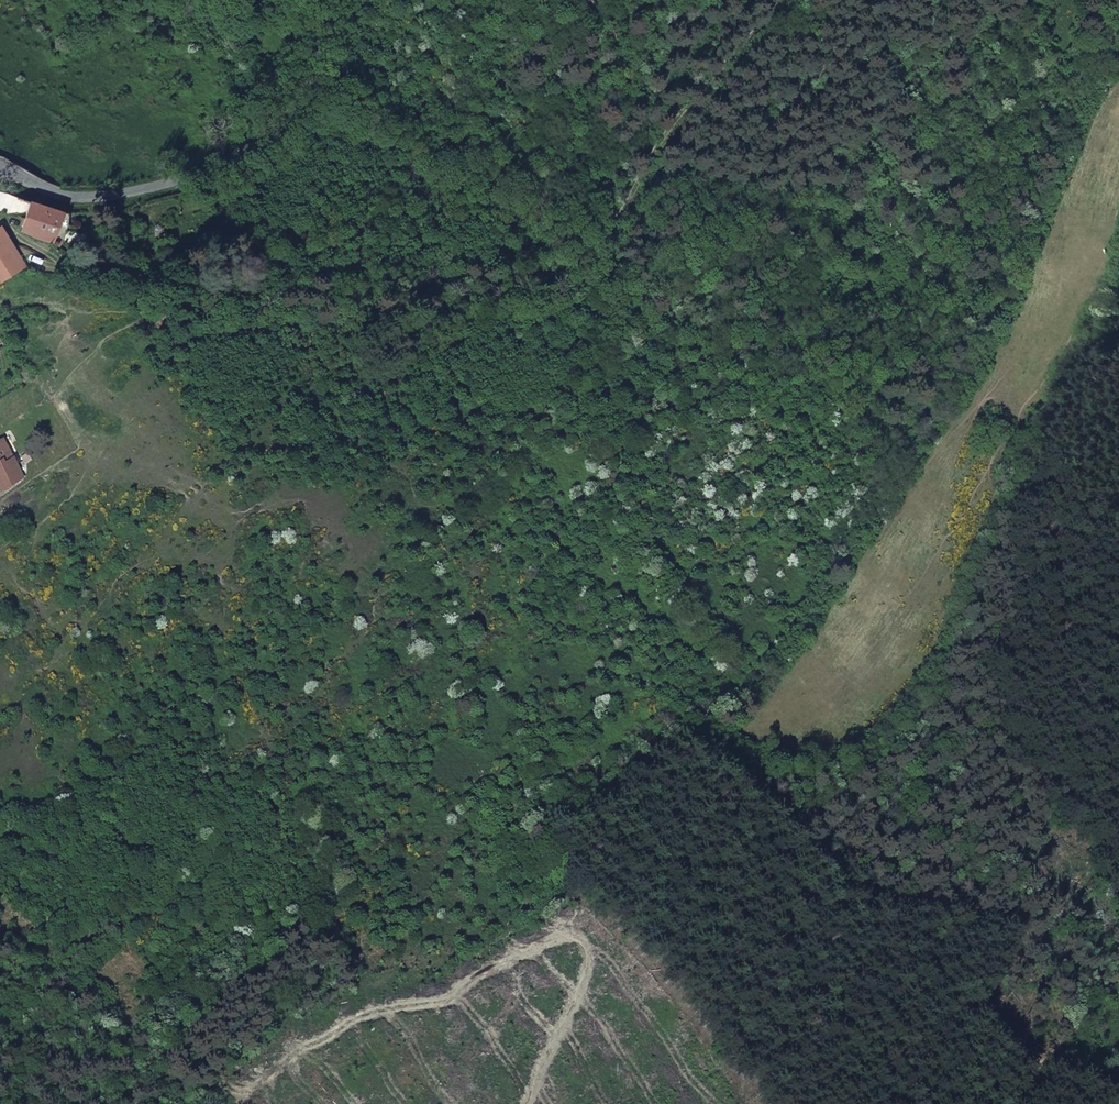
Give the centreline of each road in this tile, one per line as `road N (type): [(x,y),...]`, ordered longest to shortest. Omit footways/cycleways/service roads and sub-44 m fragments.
road 1 (track): [(787,0),(678,118),(598,244),(574,267),(537,284),(269,296),(67,274),(8,223)]
road 2 (residential): [(0,167),(89,199),(207,174),(259,141),(302,94),(325,0)]
road 3 (track): [(1118,981),(1009,1103)]

